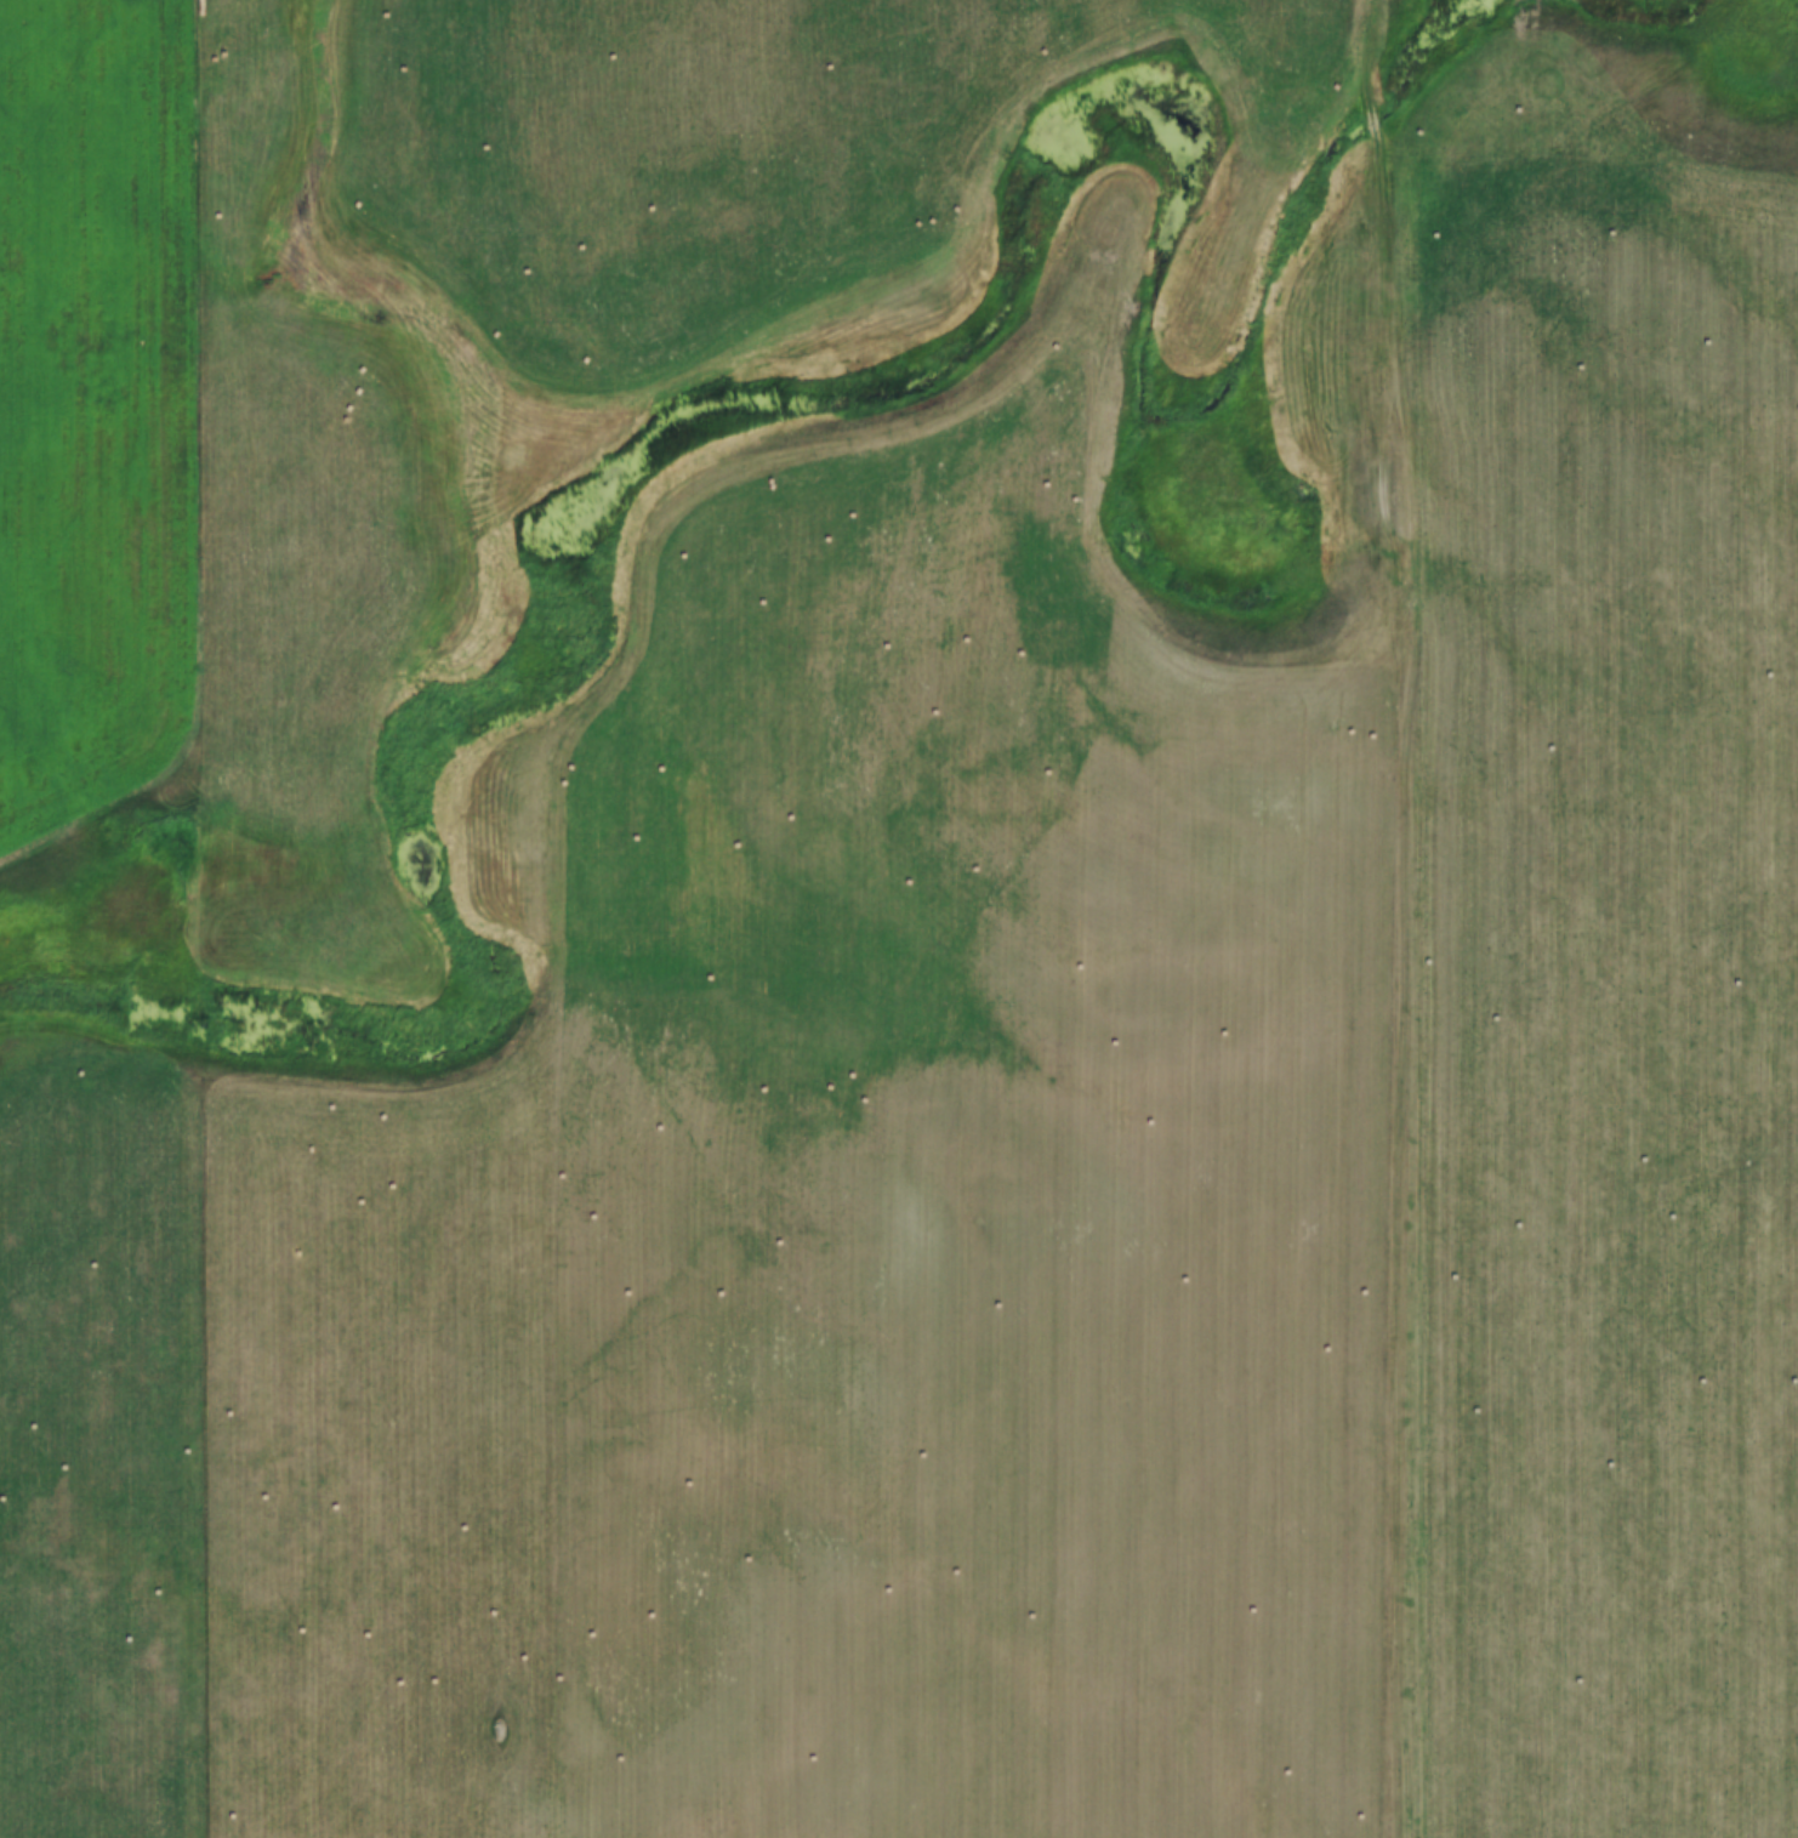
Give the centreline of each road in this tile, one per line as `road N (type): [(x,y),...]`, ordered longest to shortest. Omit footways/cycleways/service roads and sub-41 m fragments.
road 1 (track): [(1399,1837),(1412,596),(1389,499),(1405,369),(1383,129),(1382,0)]

